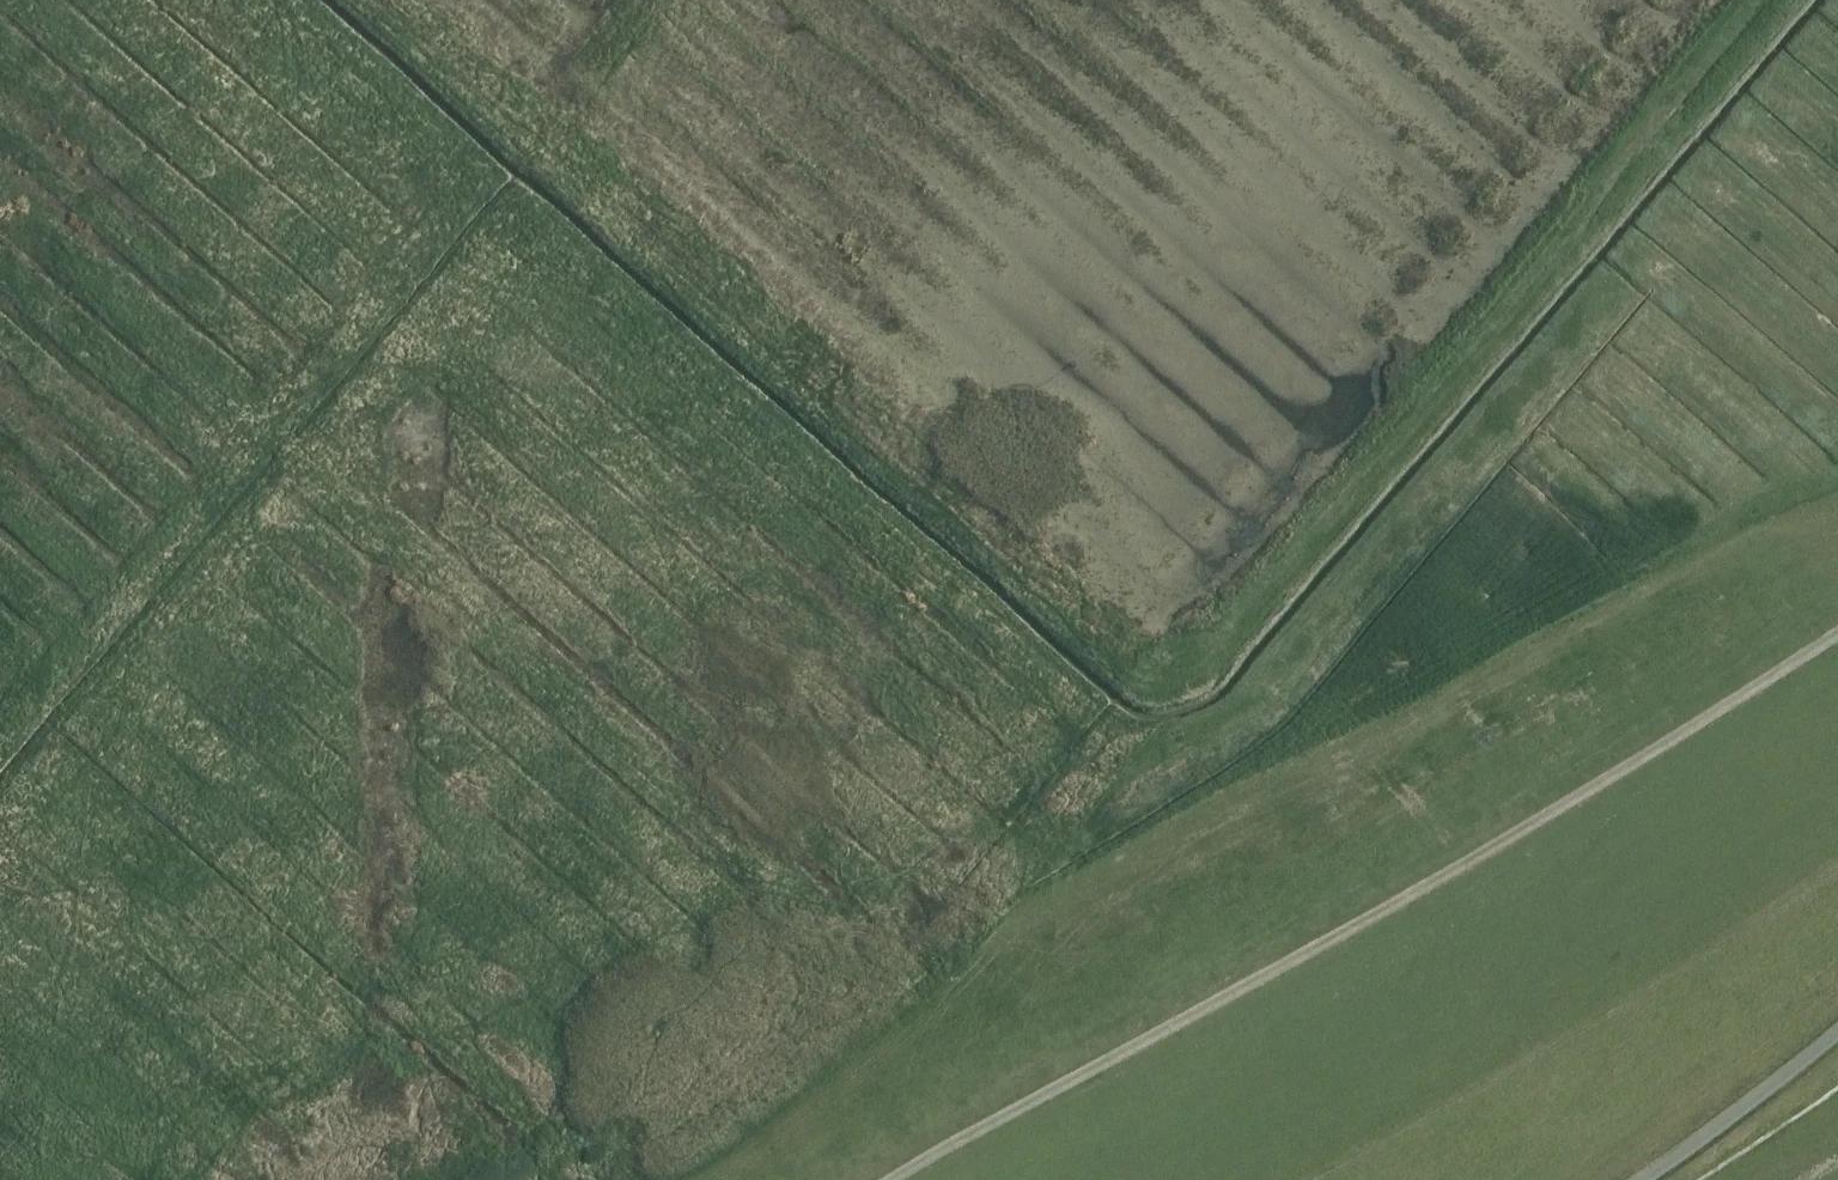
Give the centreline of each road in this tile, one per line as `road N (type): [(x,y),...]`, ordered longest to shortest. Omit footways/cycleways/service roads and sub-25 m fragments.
road 1 (track): [(896,1179),(1496,854),(1837,635)]
road 2 (track): [(1654,1179),(1837,1038)]

